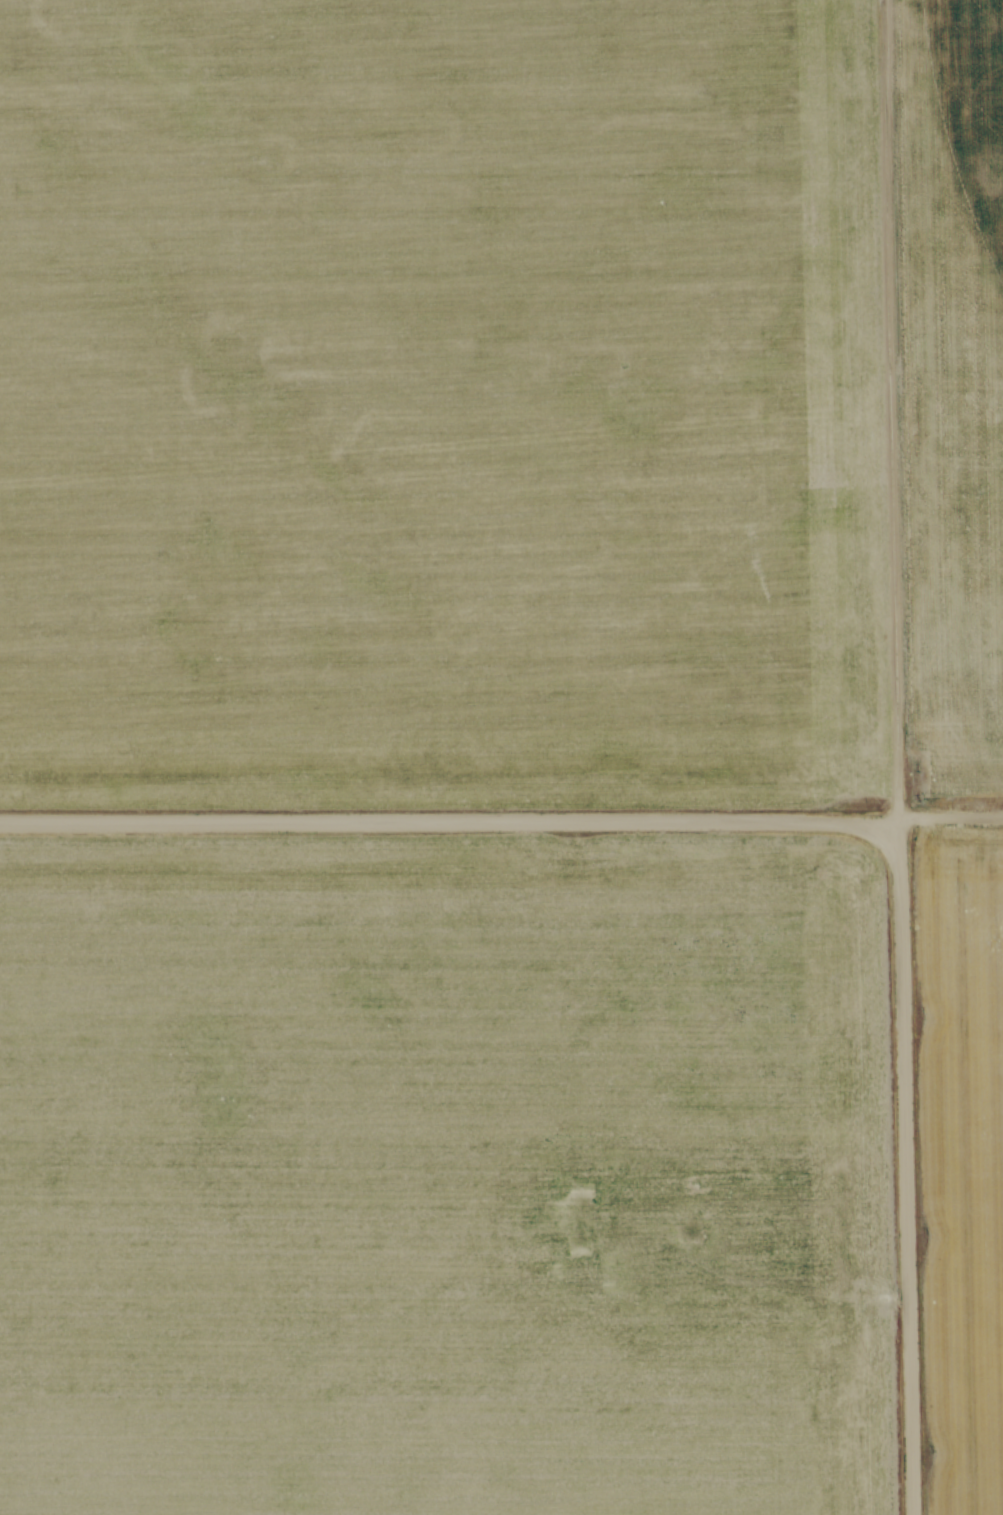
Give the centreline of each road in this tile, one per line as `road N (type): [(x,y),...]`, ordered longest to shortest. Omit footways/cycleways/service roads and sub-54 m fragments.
road 1 (residential): [(913,1514),(887,197),(872,0)]
road 2 (residential): [(0,822),(1002,819)]

